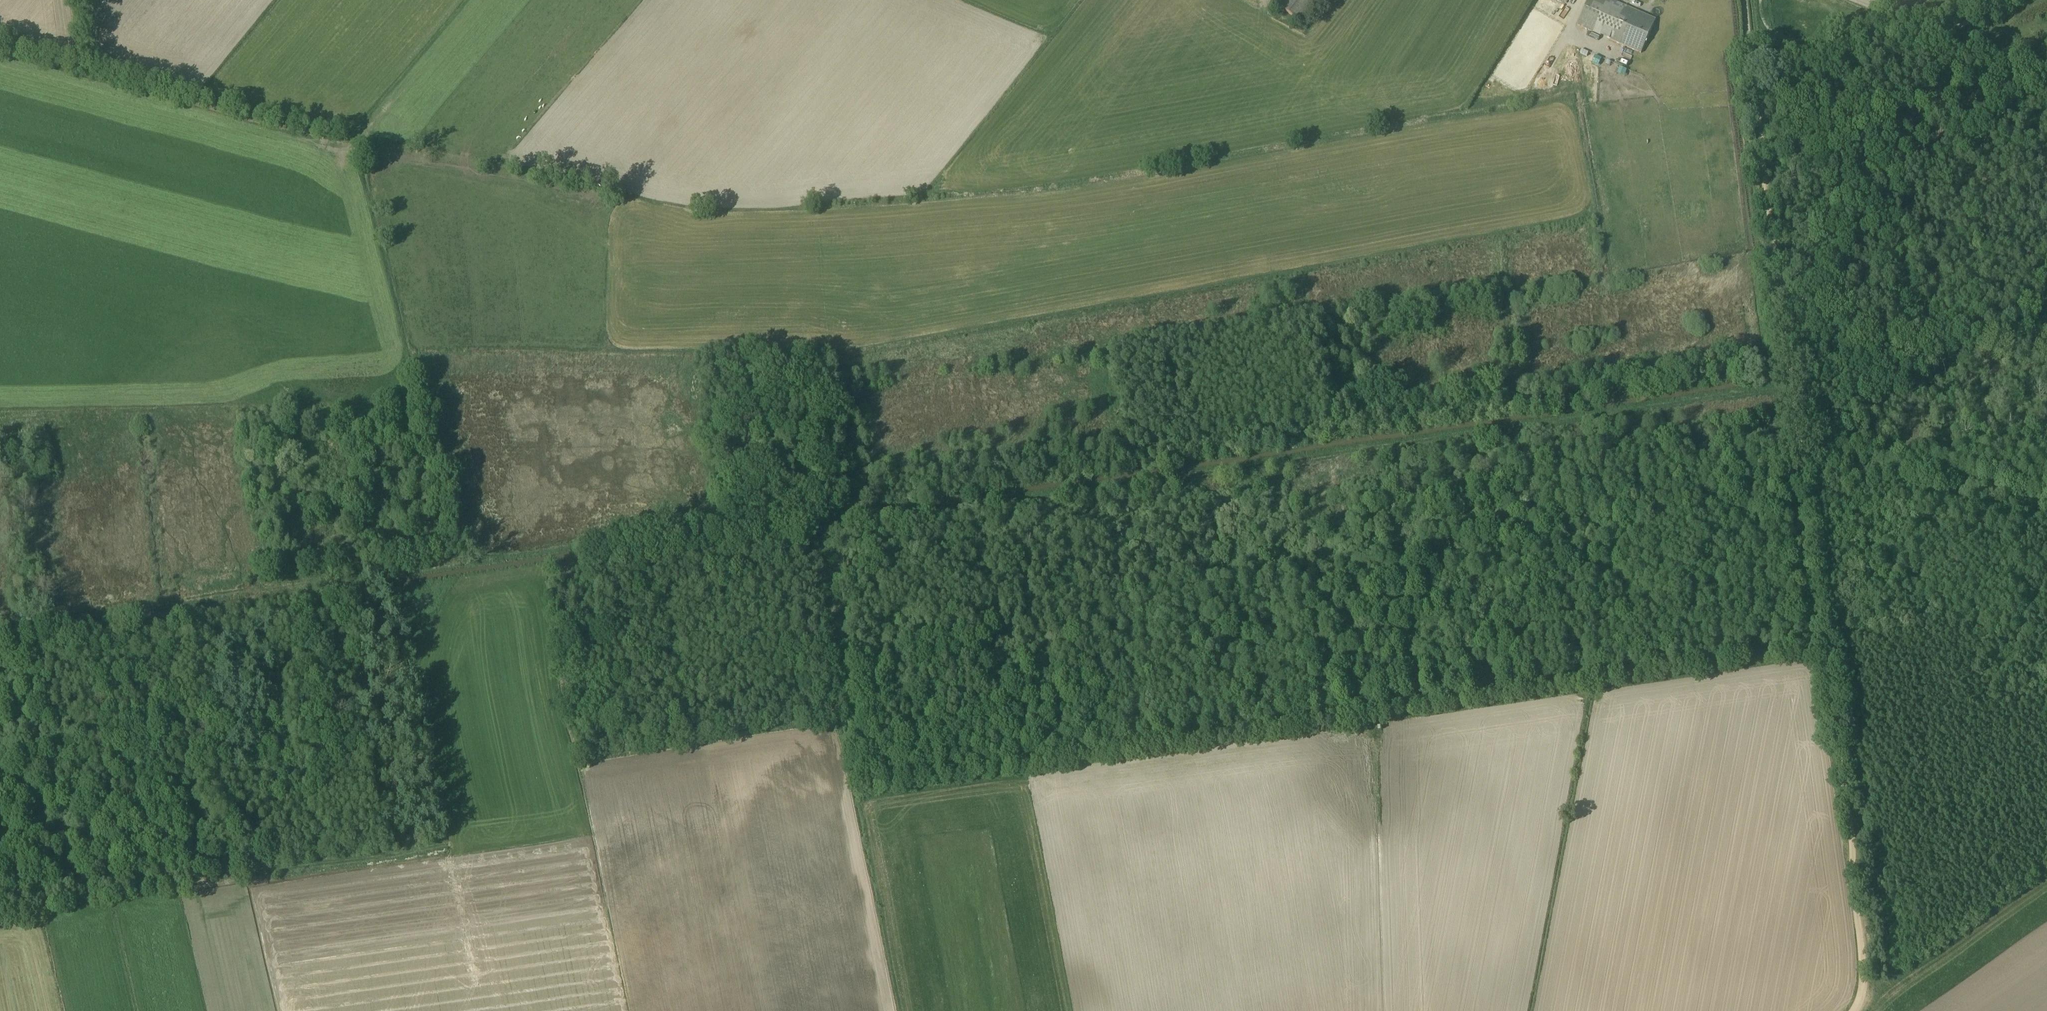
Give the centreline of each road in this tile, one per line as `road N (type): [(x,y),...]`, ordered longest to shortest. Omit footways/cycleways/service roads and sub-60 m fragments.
road 1 (track): [(1858,1010),(1868,979),(1790,369)]
road 2 (track): [(0,913),(453,842)]
road 3 (track): [(1790,369),(1751,67)]
road 4 (track): [(2002,0),(1921,37),(1751,67)]
road 5 (track): [(1801,462),(1968,481),(2046,523)]

